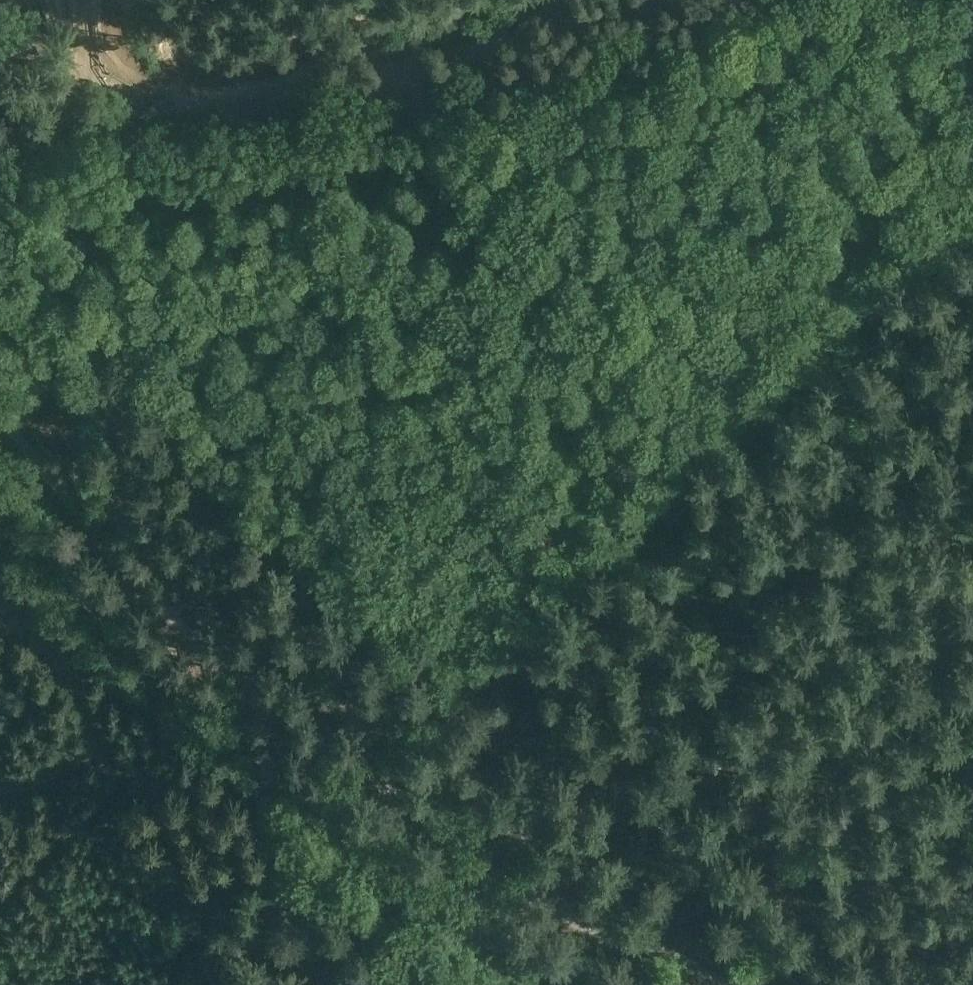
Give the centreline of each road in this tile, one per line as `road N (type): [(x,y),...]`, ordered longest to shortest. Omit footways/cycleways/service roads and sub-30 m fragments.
road 1 (track): [(0,407),(74,376),(164,317),(529,267),(638,248),(710,225),(805,164),(972,27)]
road 2 (track): [(319,796),(858,267),(972,206)]
road 3 (tertiary): [(602,984),(457,904),(207,705),(73,574),(0,483)]
road 4 (track): [(613,0),(123,127),(30,131),(0,160)]
road 5 (track): [(30,131),(65,90),(90,39),(121,20)]

